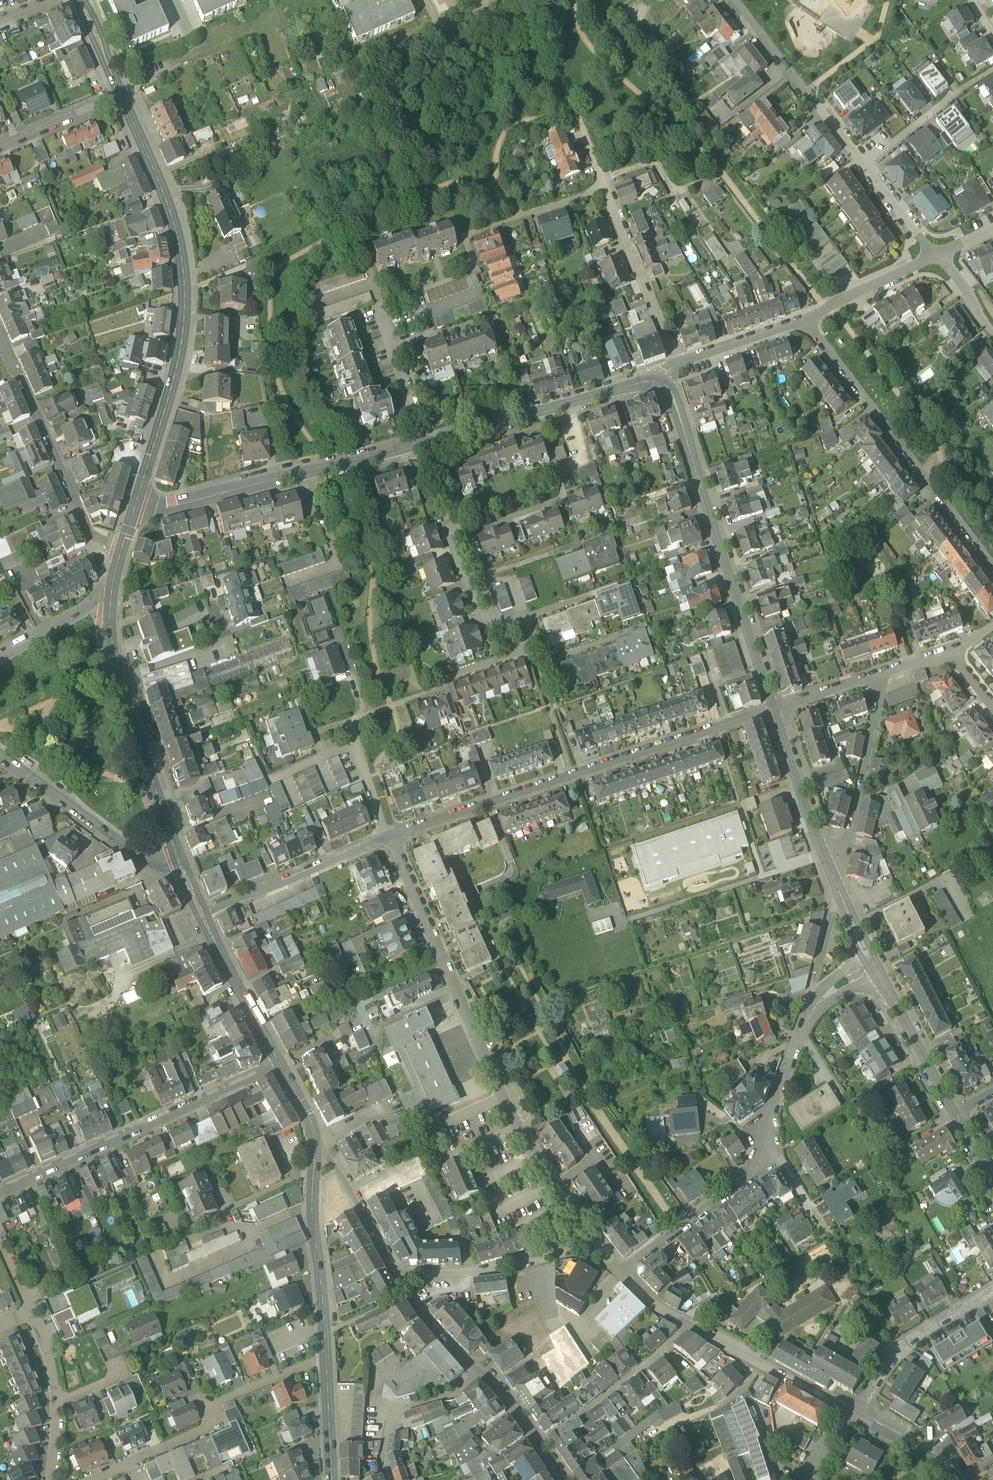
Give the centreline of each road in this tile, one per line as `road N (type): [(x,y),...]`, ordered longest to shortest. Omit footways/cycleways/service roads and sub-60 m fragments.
road 1 (residential): [(389,836),(521,1124),(596,1241)]
road 2 (secondary): [(121,94),(167,202),(185,284),(178,361),(136,502)]
road 3 (residential): [(776,708),(389,836)]
road 4 (residential): [(776,708),(671,392)]
road 5 (residential): [(992,569),(799,320)]
road 6 (residential): [(0,1192),(280,1066)]
road 7 (residential): [(428,441),(172,508),(136,502)]
road 8 (secondary): [(111,596),(118,675),(182,872)]
road 9 (residential): [(2,342),(92,535),(122,549)]
road 10 (residential): [(127,1465),(217,1422),(211,1404),(326,1354)]
road 11 (residential): [(457,534),(565,498),(556,472),(587,460),(569,403)]
road 12 (residential): [(837,887),(879,672)]
road 13 (residential): [(182,872),(139,860),(0,756)]
road 14 (secondary): [(326,1354),(316,1141)]
road 15 (residential): [(736,0),(863,163)]
road 16 (residential): [(397,1277),(501,1271),(596,1241)]
road 17 (residential): [(389,836),(201,913)]
road 18 (residential): [(766,1140),(758,1168),(626,1272)]
road 19 (residential): [(691,1324),(538,1441)]
road 20 (residential): [(605,189),(679,365)]
road 21 (residential): [(837,887),(776,708)]
road 22 (residential): [(992,1291),(898,1354),(848,1410)]
road 23 (residential): [(691,1324),(848,1410)]
road 24 (secondary): [(280,1066),(201,913)]
road 25 (residential): [(844,902),(855,957),(814,1001),(796,1046)]
road 26 (residential): [(391,1479),(384,1463),(395,1415),(458,1389),(478,1371)]
road 27 (residential): [(397,1277),(316,1141)]
road 28 (residential): [(799,320),(933,256)]
road 29 (residential): [(569,403),(428,441)]
road 30 (residential): [(428,441),(381,306)]
road 31 (residential): [(796,1046),(824,1007),(849,992),(880,993),(901,1014)]
road 32 (residential): [(963,1479),(848,1410)]
road 33 (residential): [(121,94),(0,149)]
road 34 (residential): [(679,365),(799,320)]
road 35 (residential): [(111,596),(0,658)]
road 36 (residential): [(901,1014),(844,902)]
road 37 (secondary): [(332,1479),(326,1354)]
road 38 (residential): [(478,1371),(397,1277)]
road 39 (residential): [(348,721),(389,836)]

